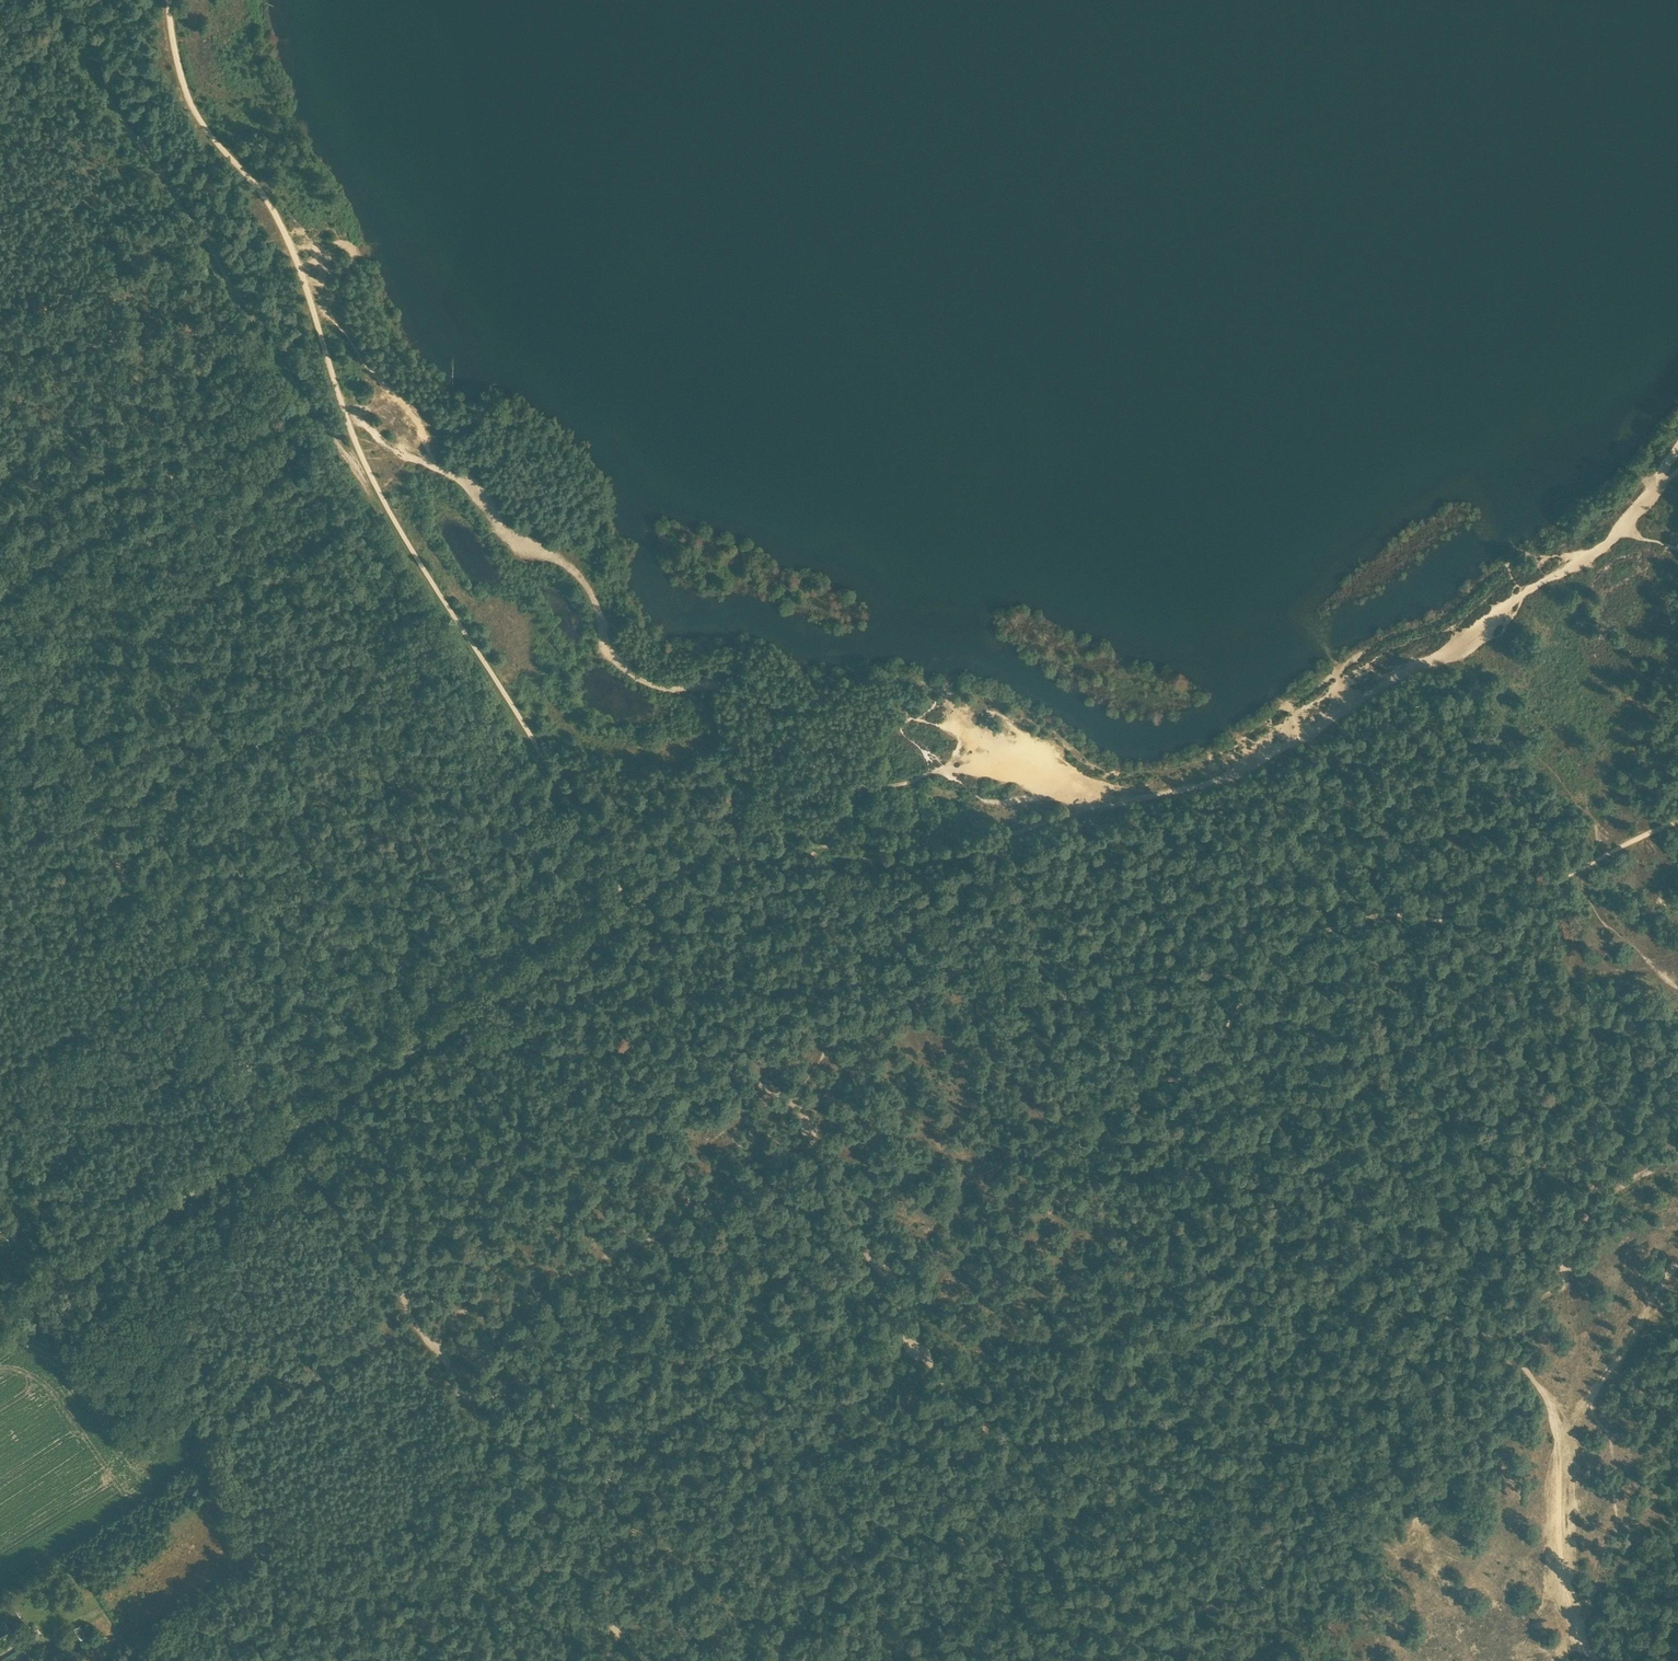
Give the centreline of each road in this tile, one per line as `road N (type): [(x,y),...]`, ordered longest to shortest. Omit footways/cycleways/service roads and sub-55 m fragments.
road 1 (track): [(349,460),(39,0)]
road 2 (track): [(659,878),(759,794),(826,843),(907,862),(1109,802)]
road 3 (track): [(636,898),(294,1129)]
road 4 (unclassified): [(0,1316),(213,1181)]

